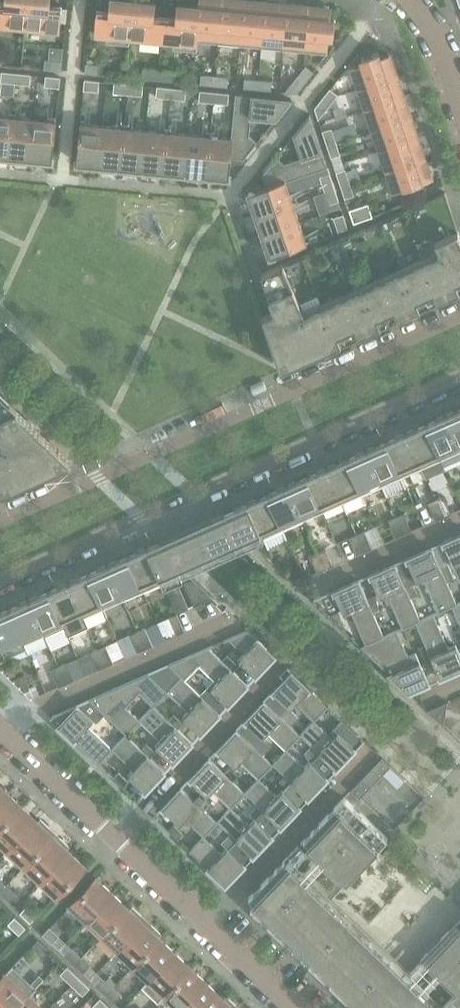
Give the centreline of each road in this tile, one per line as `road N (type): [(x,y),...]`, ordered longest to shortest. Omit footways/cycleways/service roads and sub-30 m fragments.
road 1 (residential): [(0,581),(459,377)]
road 2 (residential): [(459,317),(0,520)]
road 3 (residential): [(0,719),(240,615)]
road 4 (residential): [(201,920),(374,742)]
road 5 (residential): [(111,834),(287,661)]
road 6 (residential): [(291,590),(459,518)]
road 7 (residential): [(111,834),(0,727)]
road 8 (residential): [(293,1007),(201,920)]
road 9 (residential): [(201,920),(111,834)]

